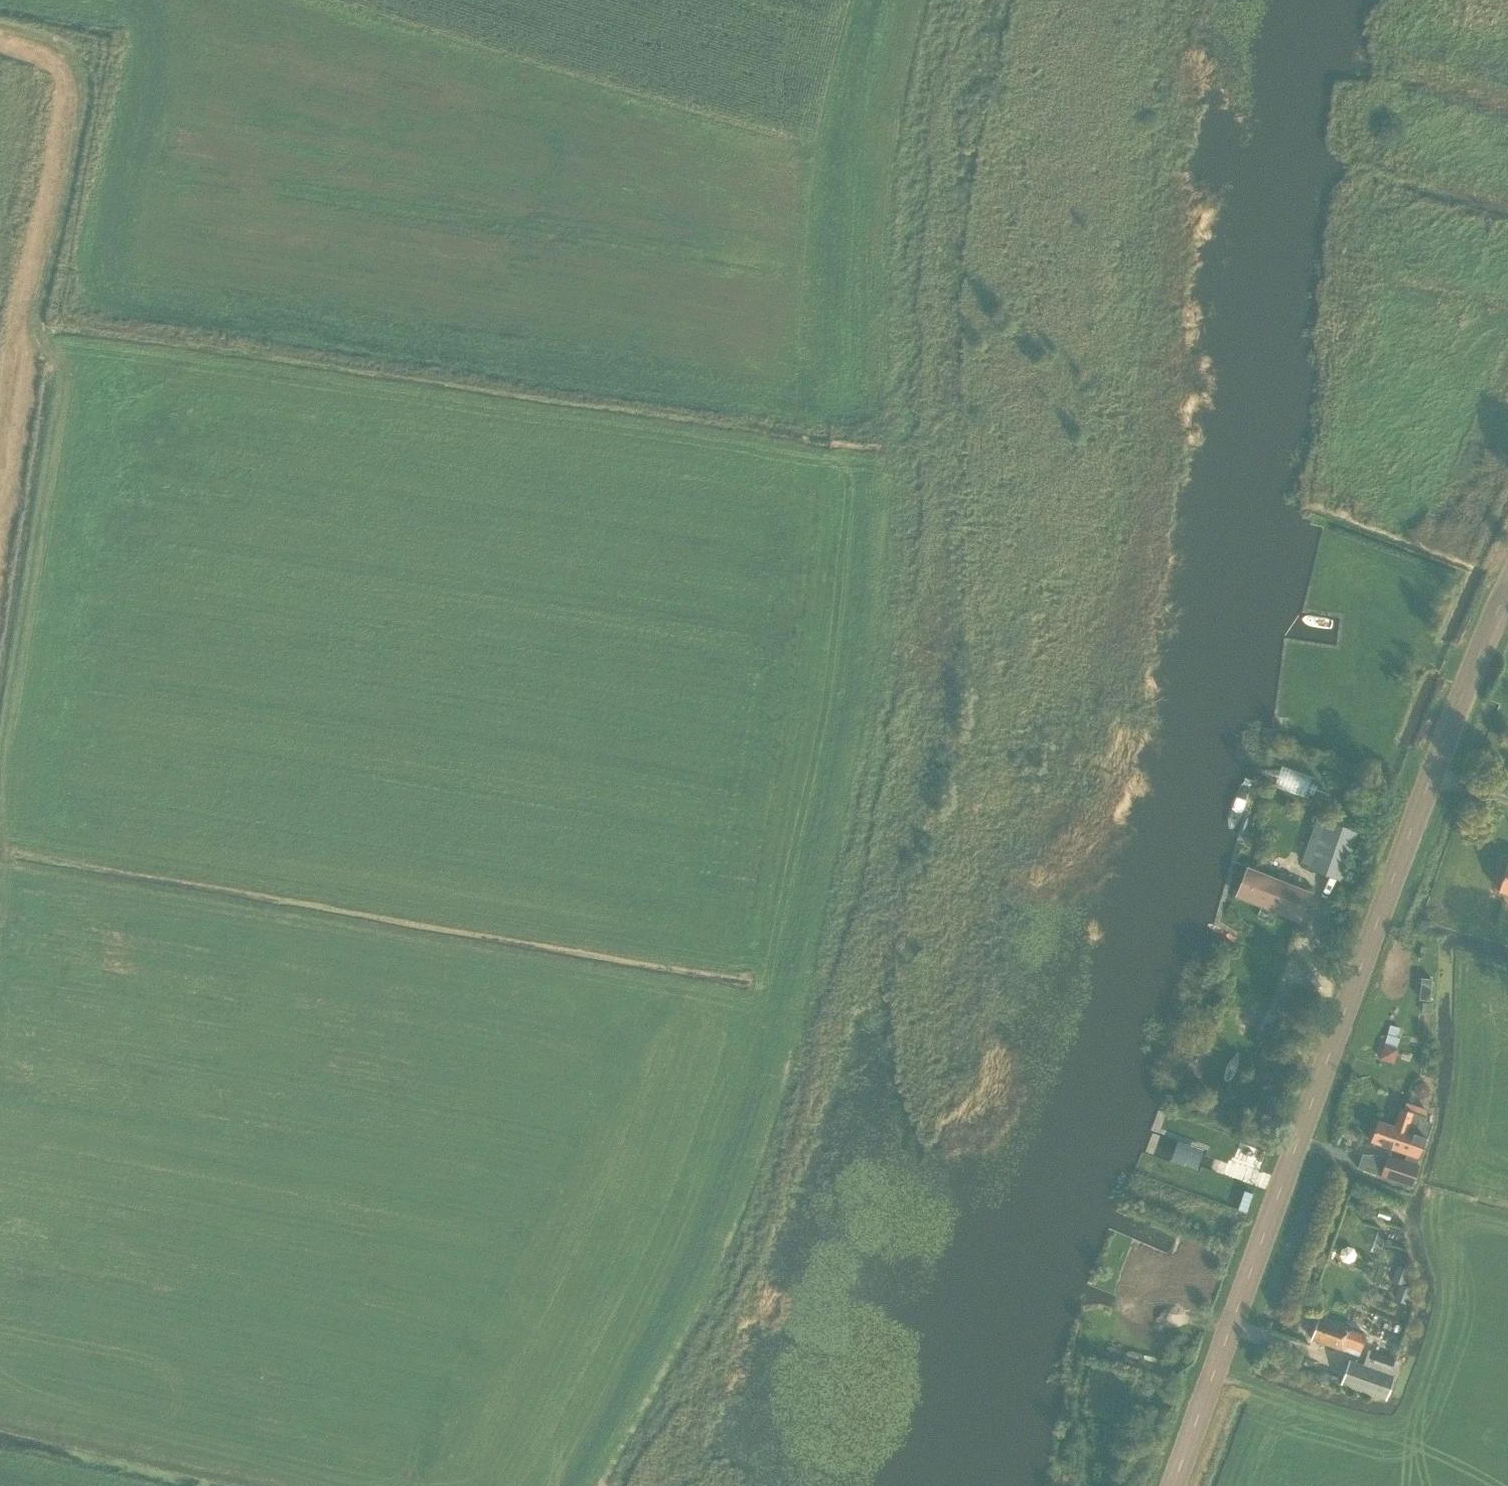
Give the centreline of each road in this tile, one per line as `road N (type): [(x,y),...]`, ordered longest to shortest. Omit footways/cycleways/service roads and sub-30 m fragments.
road 1 (tertiary): [(1507,588),(1441,739),(1171,1485)]

